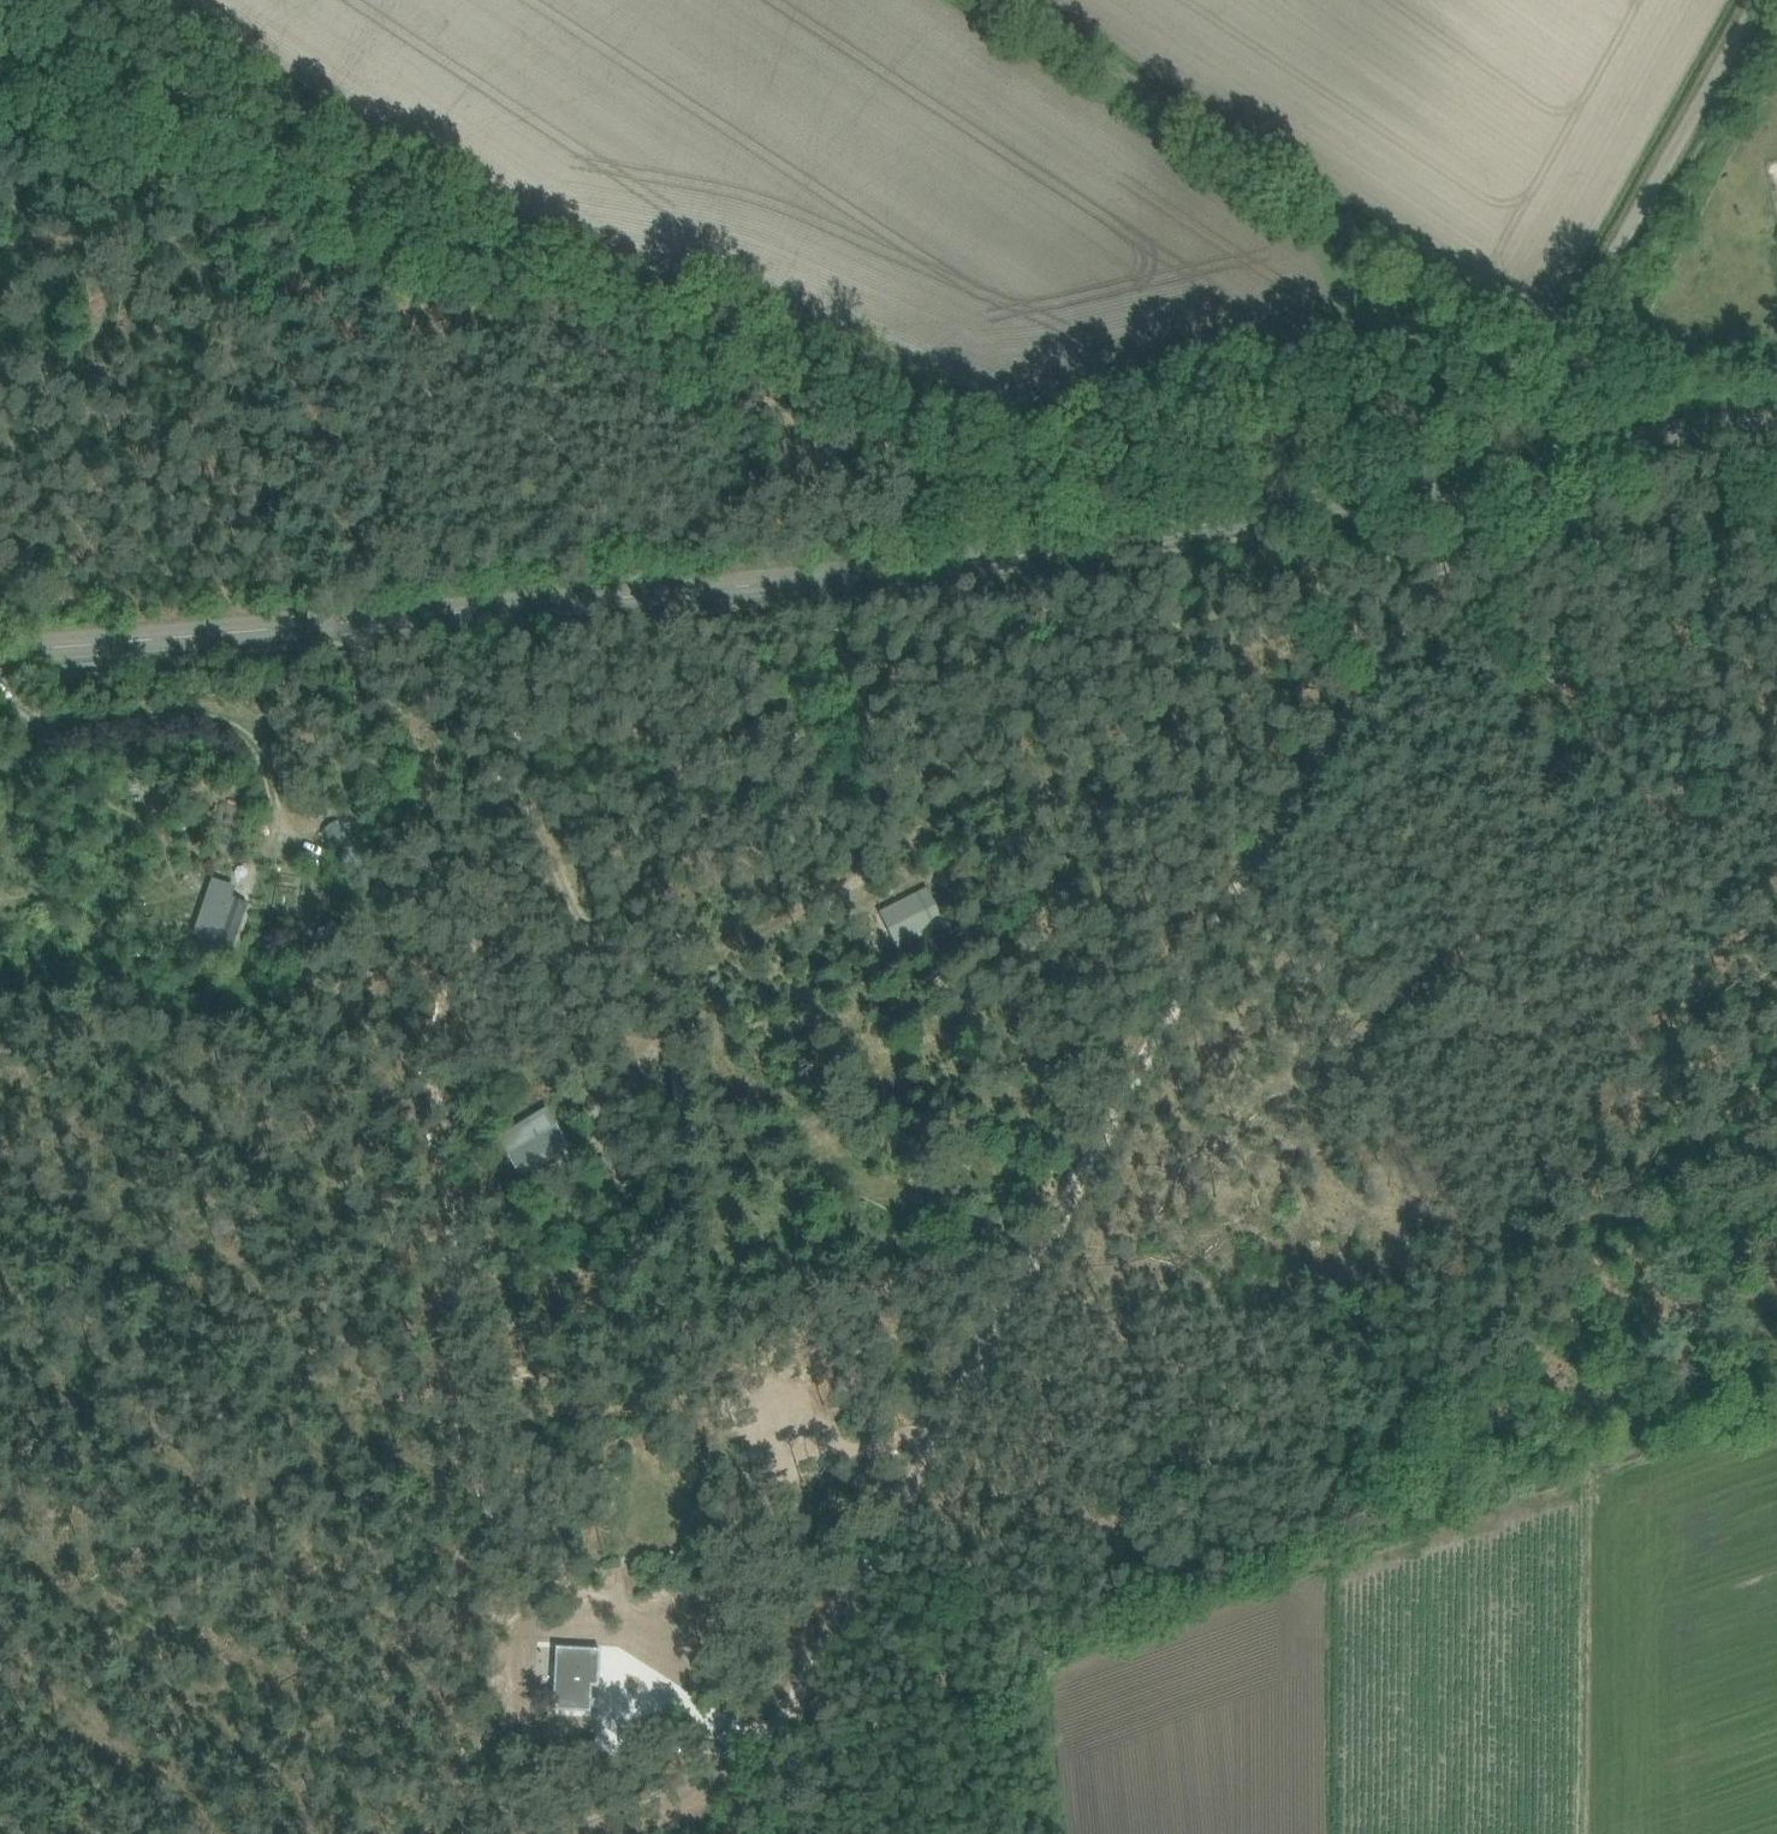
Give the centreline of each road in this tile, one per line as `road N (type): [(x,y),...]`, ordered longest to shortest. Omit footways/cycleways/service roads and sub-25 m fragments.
road 1 (track): [(599,1833),(745,1777),(1032,1251),(1478,493)]
road 2 (tertiary): [(1551,459),(1003,560),(0,652)]
road 3 (unclassified): [(1551,459),(1562,350),(1755,0)]
road 4 (tertiary): [(1776,416),(1551,459)]

